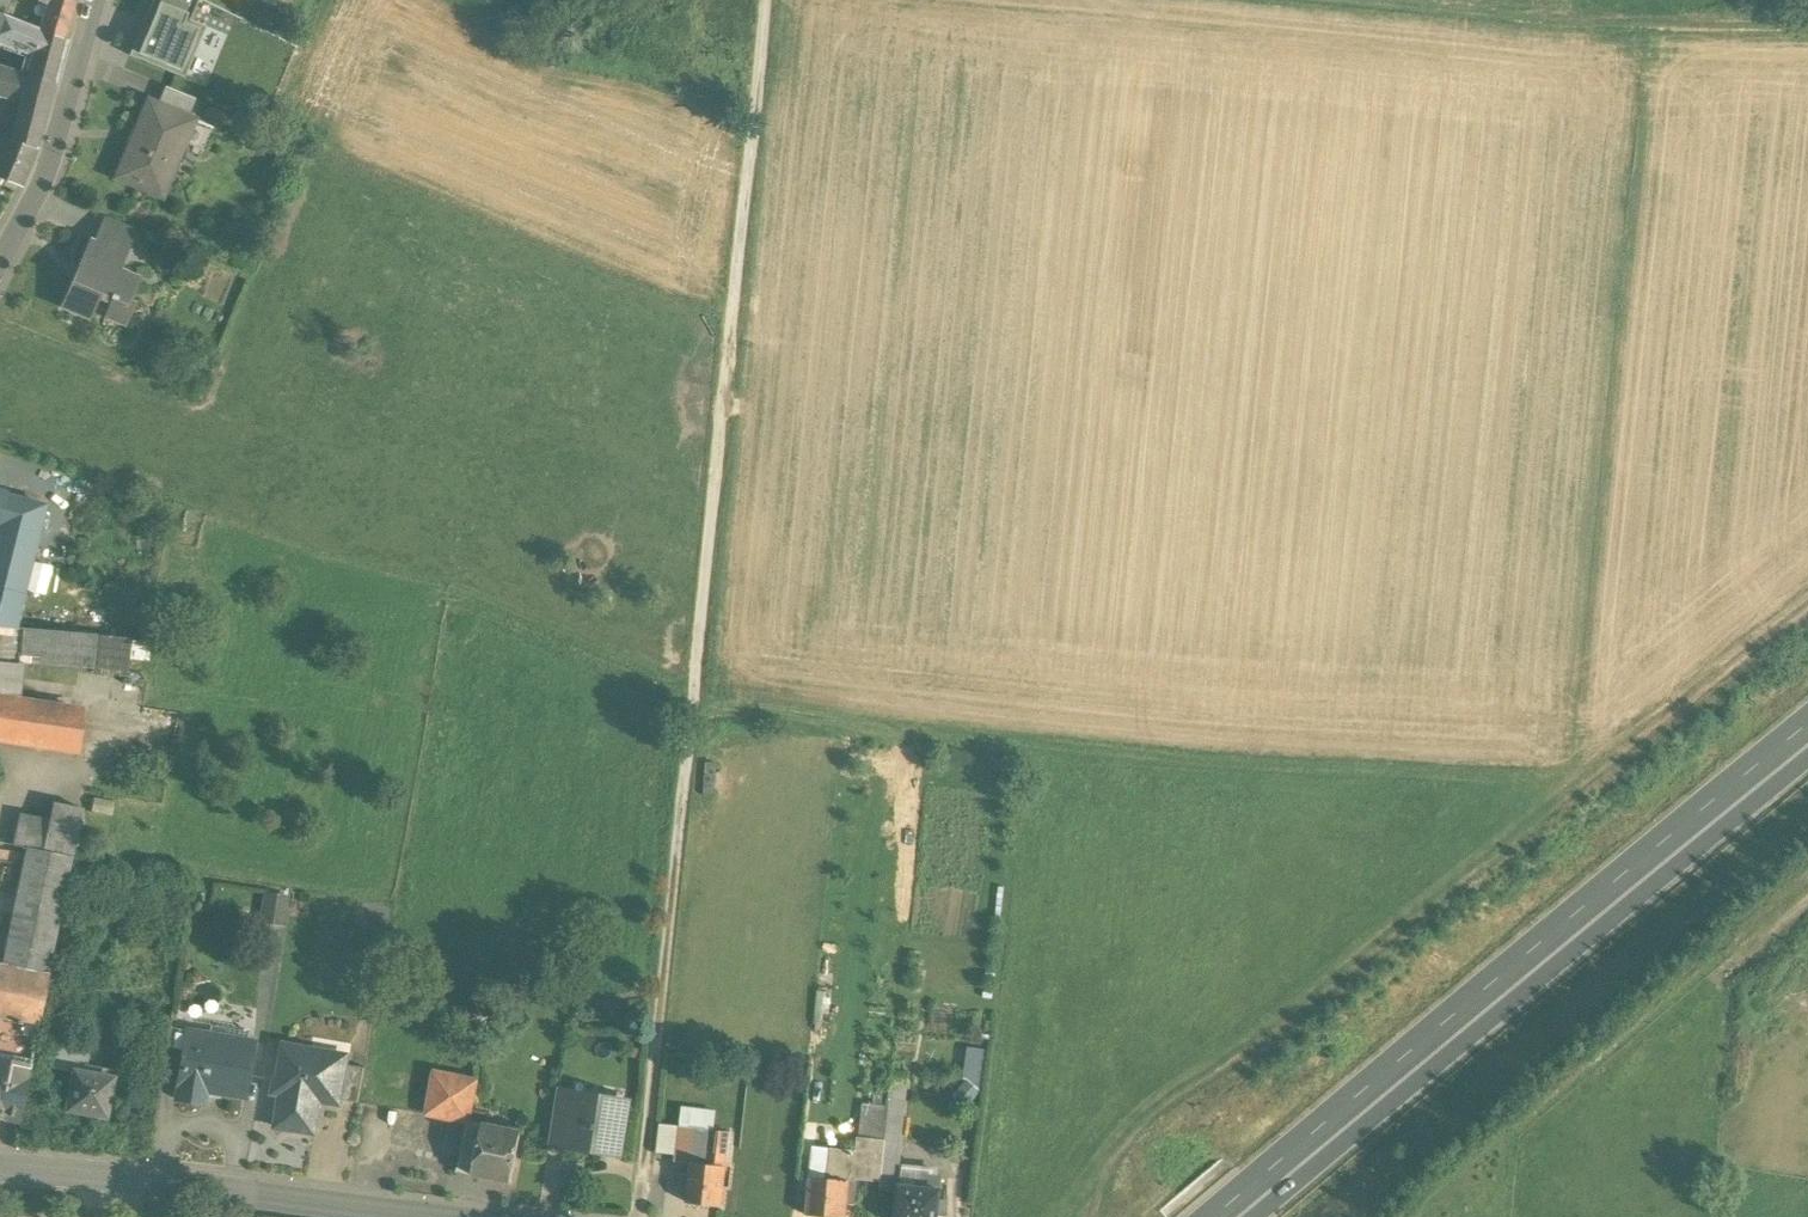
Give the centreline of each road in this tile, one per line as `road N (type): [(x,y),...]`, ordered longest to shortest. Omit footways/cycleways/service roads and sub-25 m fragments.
road 1 (track): [(764,0),(639,1216)]
road 2 (track): [(1807,610),(1561,801),(1358,792),(690,725)]
road 3 (trunk): [(1223,1216),(1807,733)]
road 4 (track): [(1807,21),(1575,22),(1310,0)]
road 5 (unclassified): [(364,1216),(0,1173)]
road 6 (residential): [(0,262),(48,170),(95,0)]

